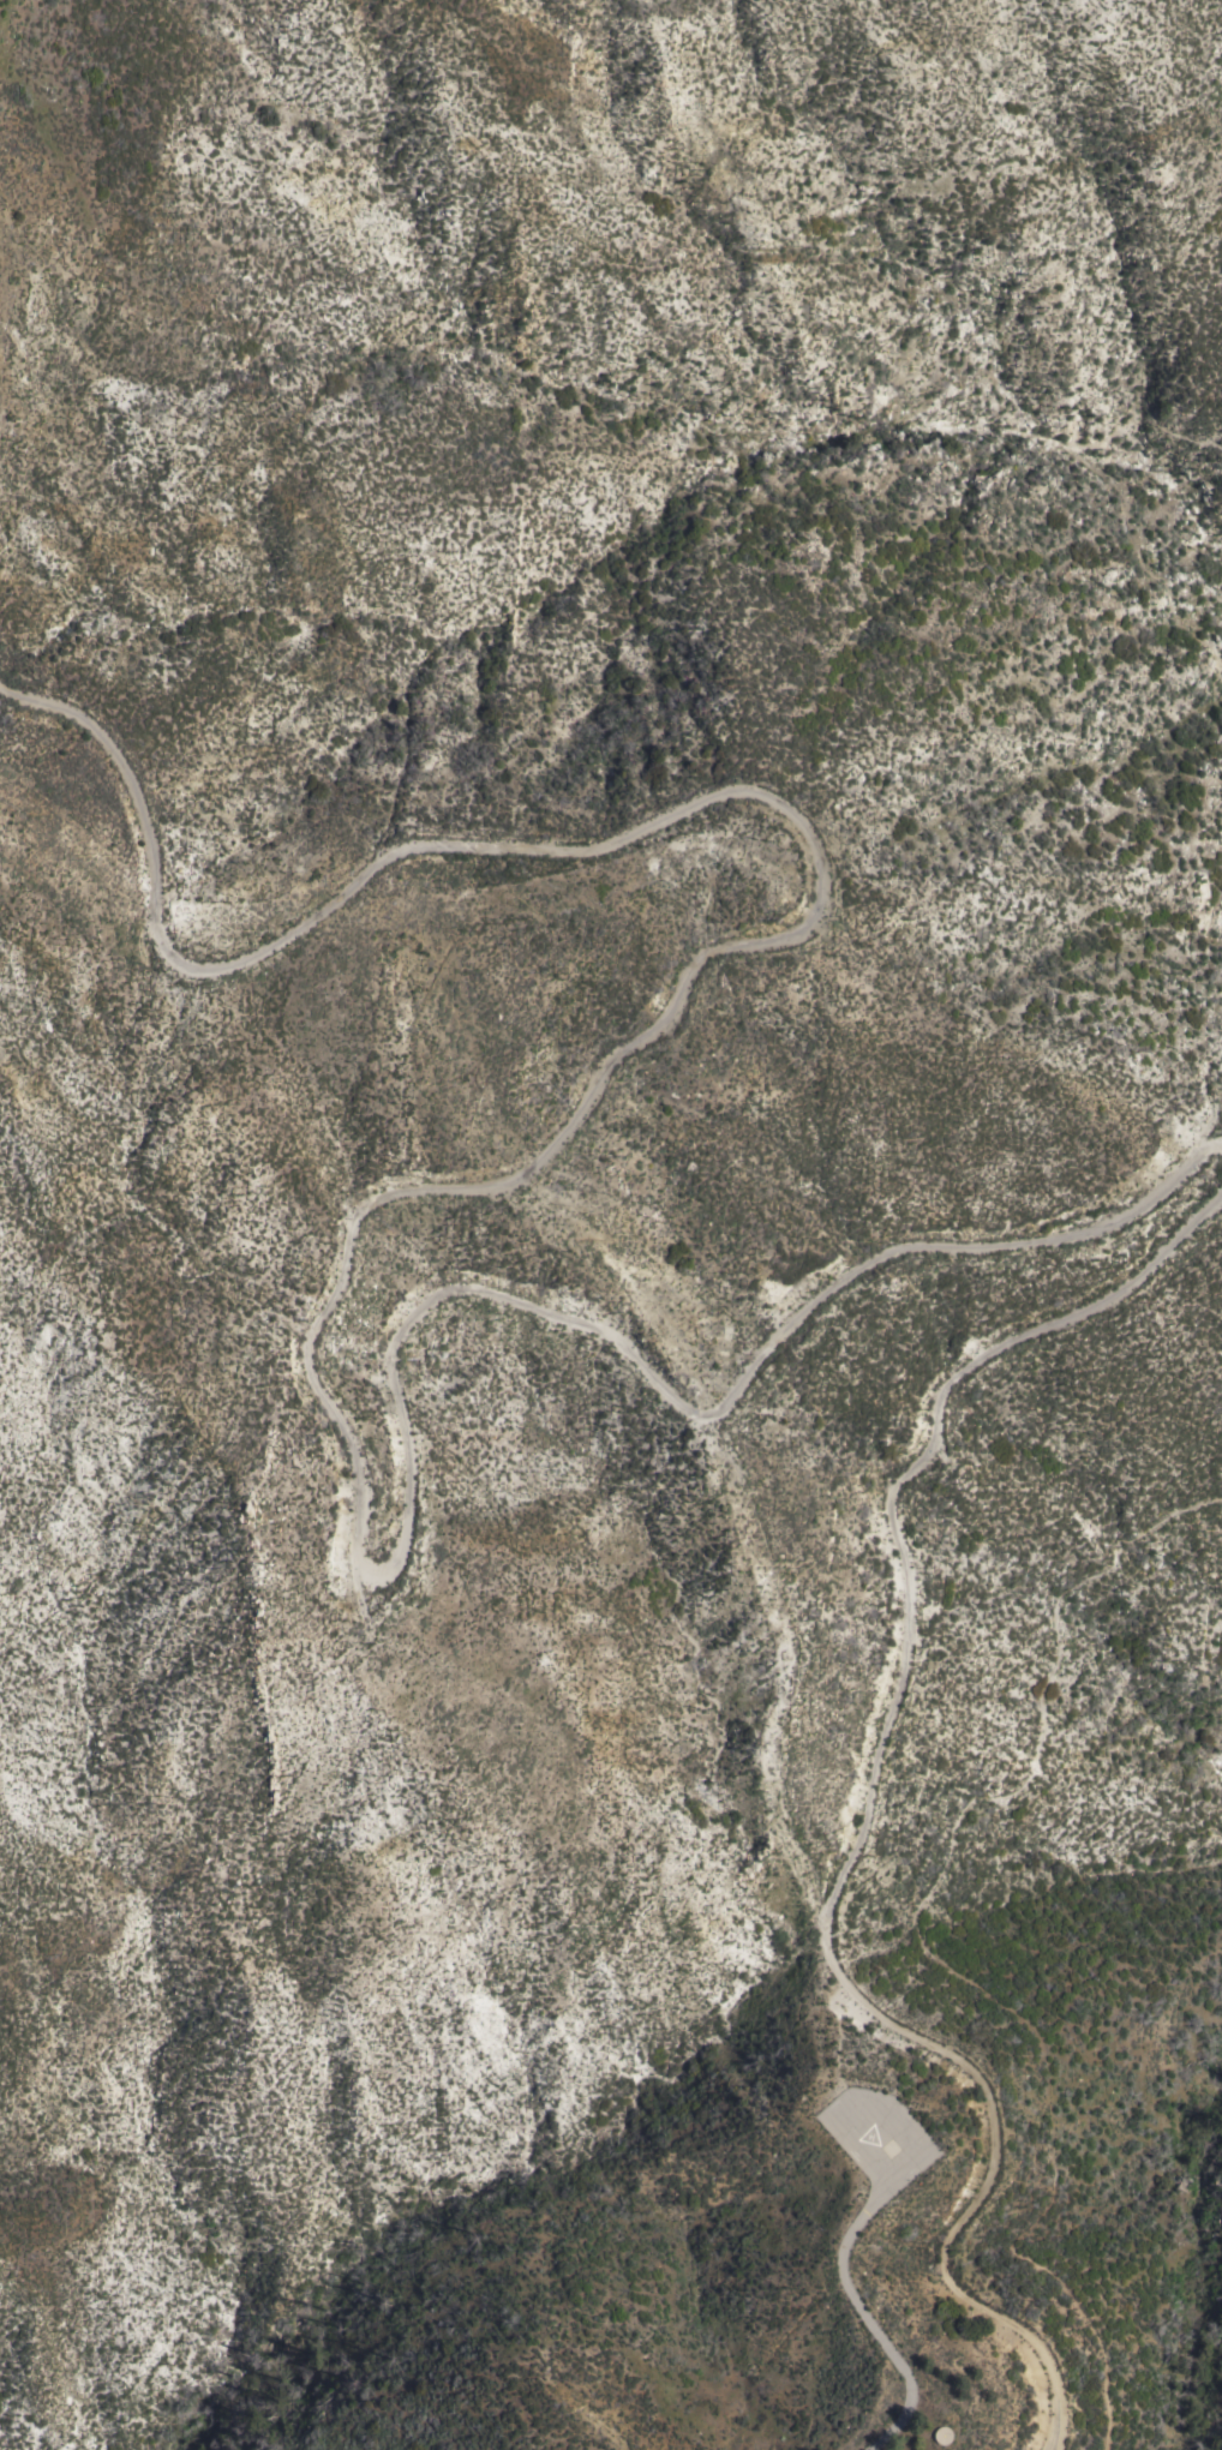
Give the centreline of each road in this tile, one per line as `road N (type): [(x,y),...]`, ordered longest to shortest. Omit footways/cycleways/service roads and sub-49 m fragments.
road 1 (track): [(0,678),(82,708),(131,763),(158,846),(157,927),(196,964),(242,965),(294,938),(402,852),(467,835),(591,844),(729,787),(774,791),(821,834),(827,889),(798,928),(705,957),(649,1029),(603,1070),(539,1162),(486,1185),(378,1192),(354,1228),(318,1319),(315,1365),(359,1442),(360,1553),(376,1571),(399,1569),(417,1490),(396,1349),(409,1314),(443,1287),(575,1311),(631,1340),(675,1391),(717,1408),(743,1394),(767,1349),(882,1252),(1085,1224),(1150,1205),(1221,1135)]
road 2 (track): [(1221,1195),(1158,1258),(978,1350),(944,1388),(897,1504),(913,1571),(906,1673),(833,1913),(832,1966),(993,2083),(992,2157),(953,2252),(964,2289),(1046,2336),(1068,2386),(1066,2422),(1051,2449)]

